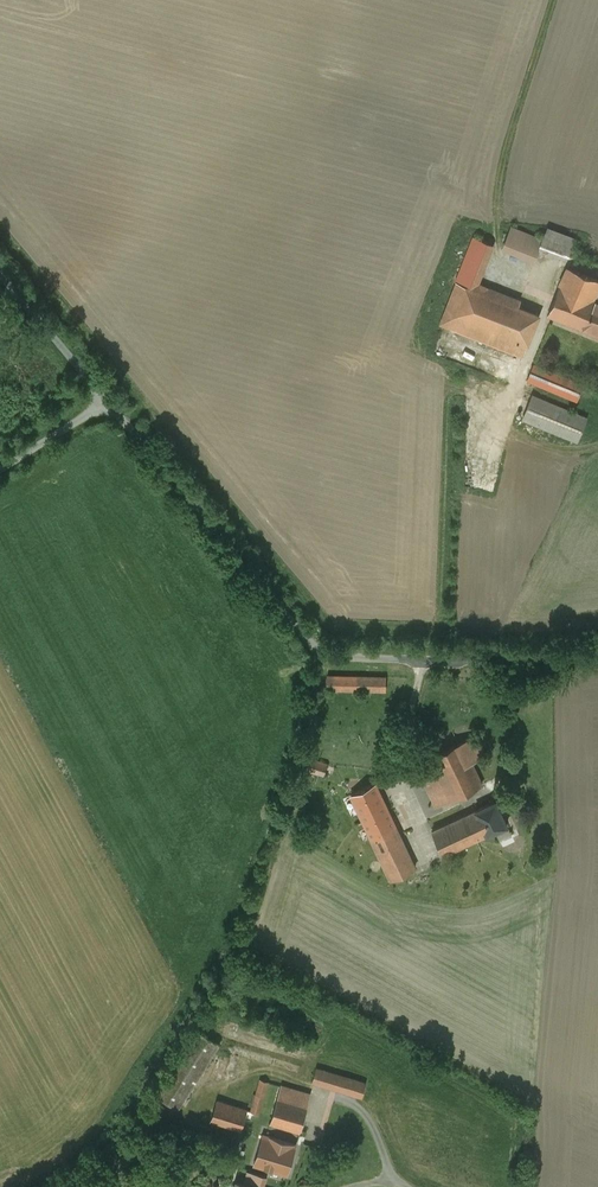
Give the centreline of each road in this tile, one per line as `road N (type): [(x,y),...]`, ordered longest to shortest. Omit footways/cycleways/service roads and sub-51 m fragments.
road 1 (unclassified): [(597,650),(422,659),(340,657),(315,649),(112,406)]
road 2 (unclassified): [(197,1105),(268,1072),(329,1092),(367,1116),(394,1182)]
road 3 (unclassified): [(0,271),(112,406)]
road 4 (unclassified): [(112,406),(0,471)]

